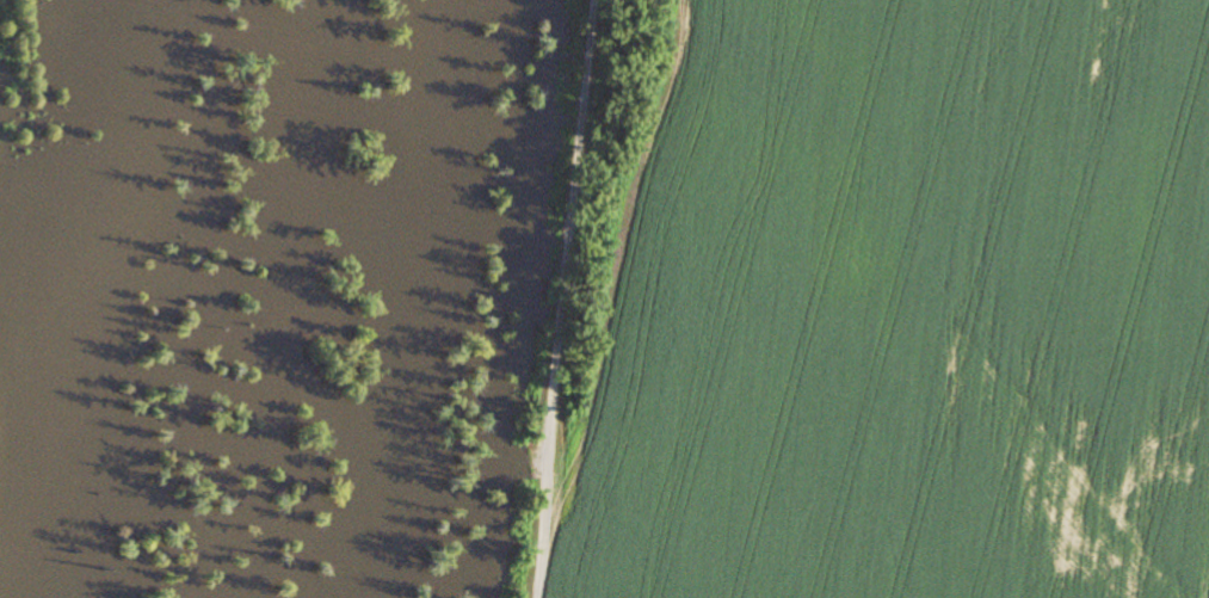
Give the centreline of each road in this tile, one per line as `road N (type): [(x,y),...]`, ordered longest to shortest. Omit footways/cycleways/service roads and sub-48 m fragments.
road 1 (residential): [(774,0),(691,597)]

